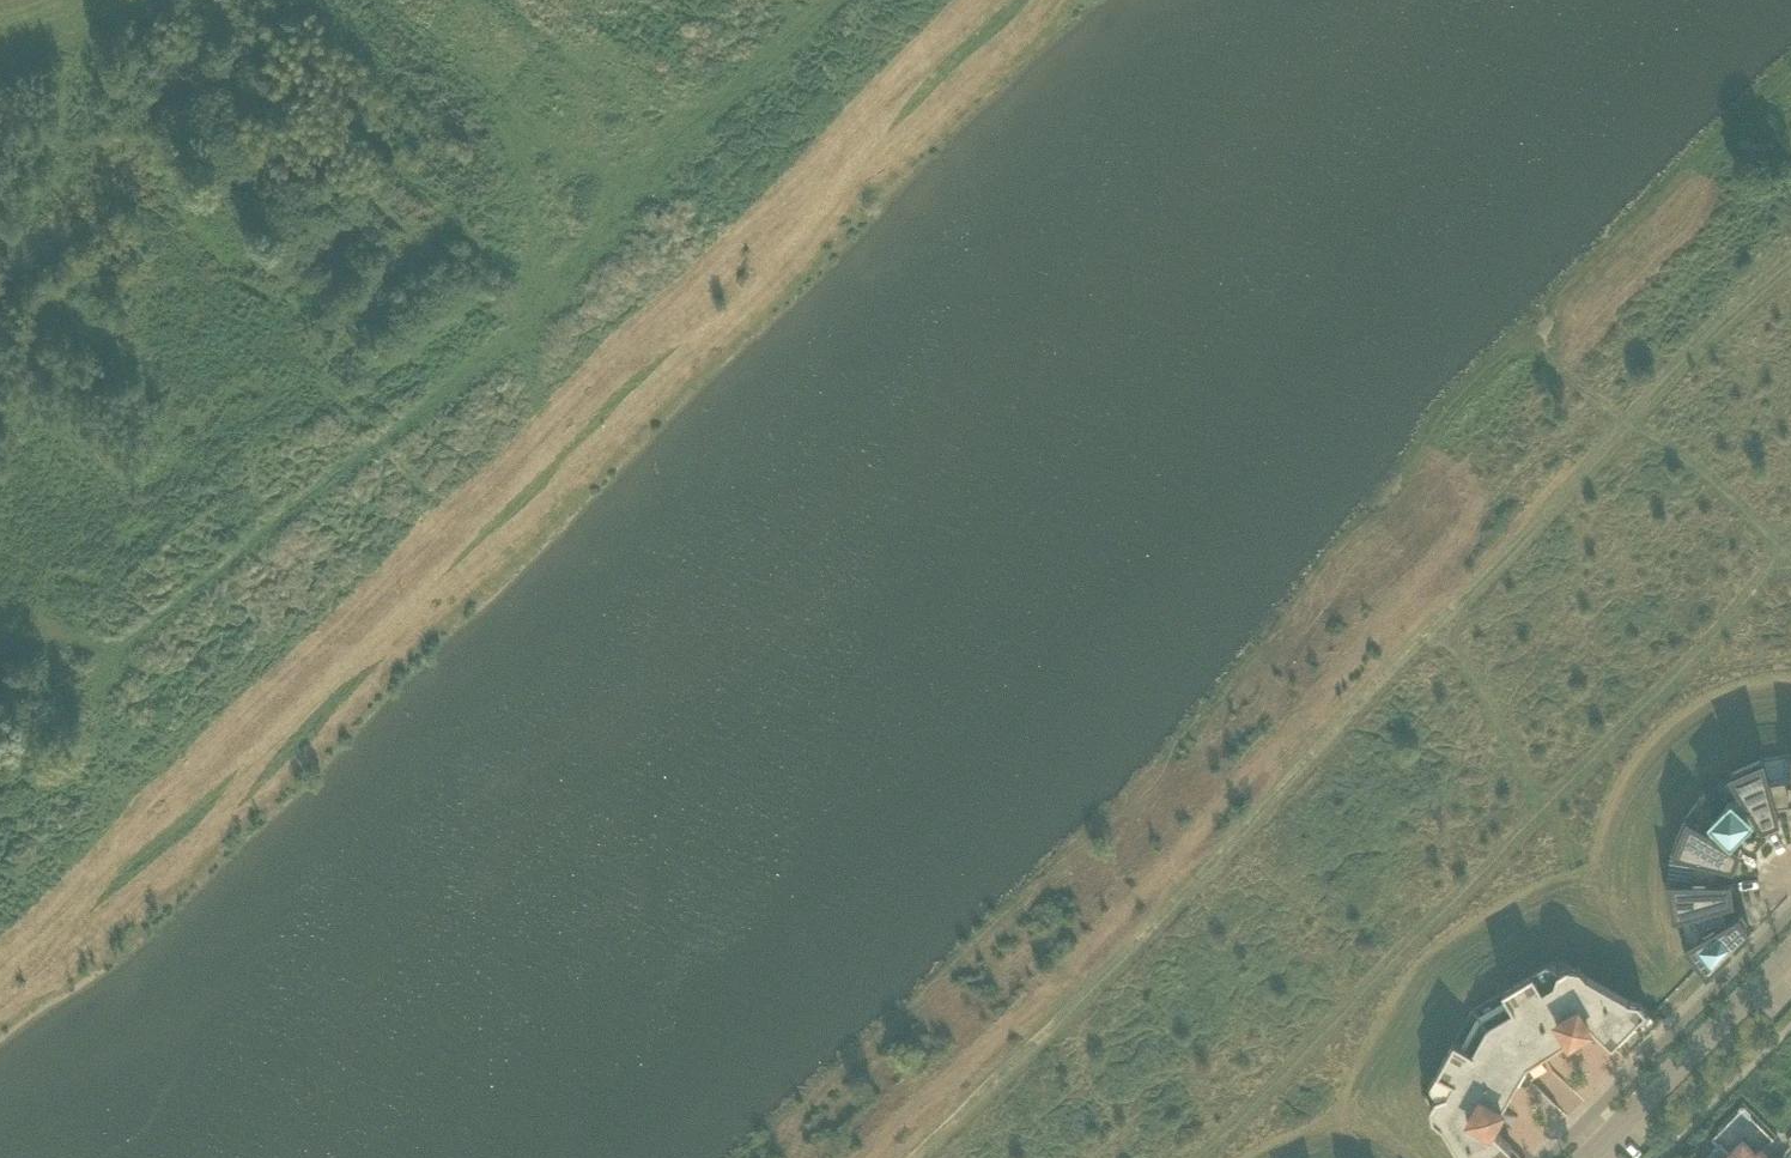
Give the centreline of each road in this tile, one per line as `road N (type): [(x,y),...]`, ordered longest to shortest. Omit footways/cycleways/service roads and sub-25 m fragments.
road 1 (residential): [(1589,1157),(1790,952)]

